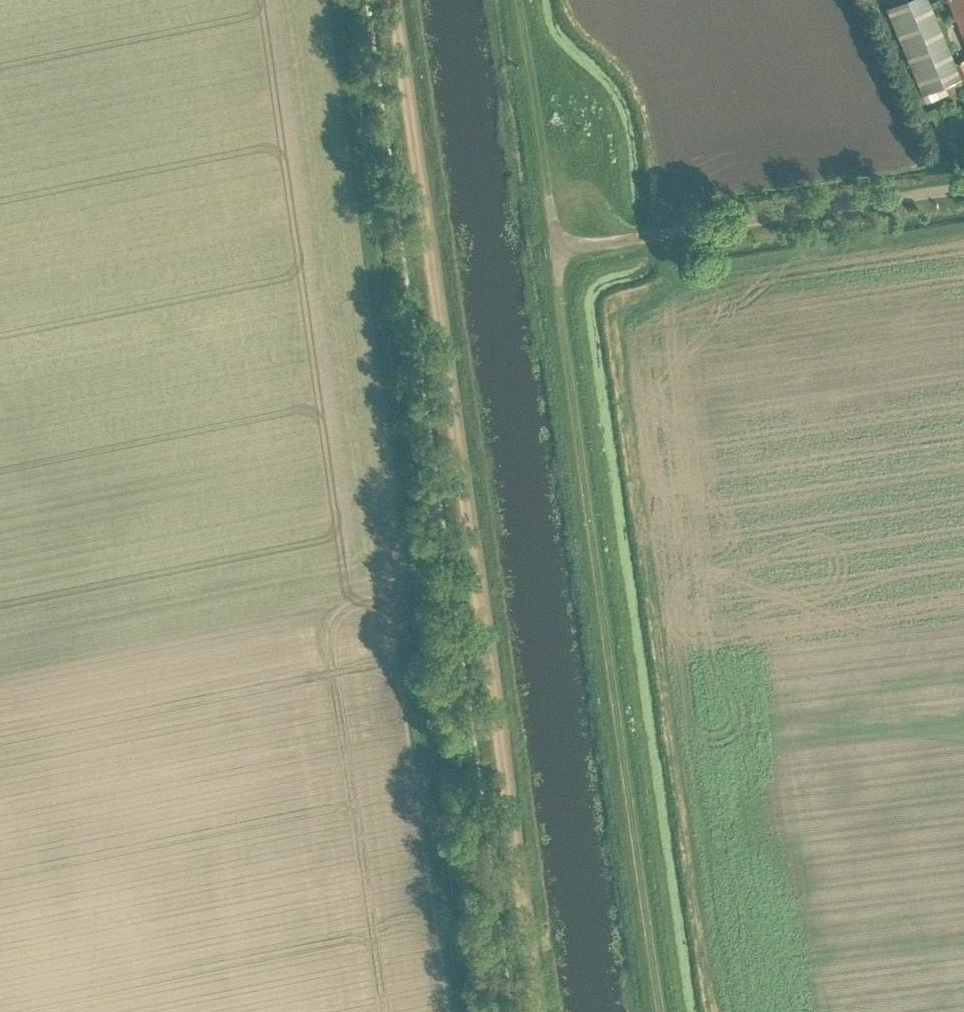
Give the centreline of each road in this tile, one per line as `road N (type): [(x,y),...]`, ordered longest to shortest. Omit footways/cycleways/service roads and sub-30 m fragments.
road 1 (track): [(539,1011),(393,0)]
road 2 (track): [(517,0),(652,1011)]
road 3 (unclassified): [(555,249),(963,186)]

